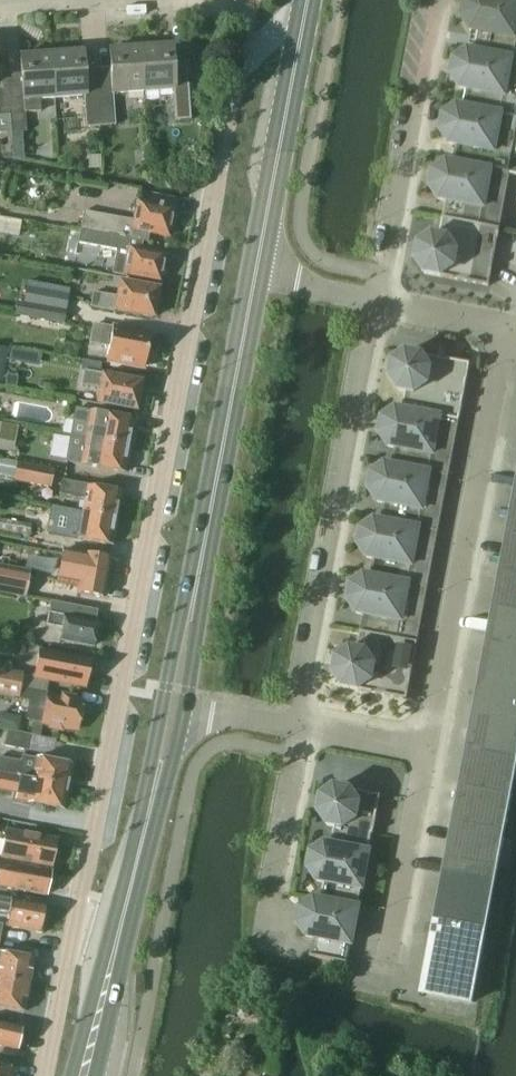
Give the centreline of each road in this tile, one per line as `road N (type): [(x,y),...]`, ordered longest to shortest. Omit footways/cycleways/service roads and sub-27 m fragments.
road 1 (residential): [(303,20),(243,45),(44,1075)]
road 2 (residential): [(300,730),(379,301)]
road 3 (residential): [(428,751),(504,347)]
road 4 (primary): [(197,579),(256,274)]
road 5 (primary): [(197,579),(180,628),(143,835)]
road 6 (primary): [(256,274),(303,20)]
road 7 (primary): [(84,1075),(143,835)]
road 8 (residential): [(389,958),(428,751)]
road 9 (residential): [(379,301),(418,104)]
road 10 (residential): [(274,891),(300,730)]
road 11 (residential): [(379,301),(483,324),(504,347)]
road 12 (primary): [(143,835),(185,709)]
road 13 (primary): [(185,709),(197,579)]
road 14 (residential): [(428,751),(300,730)]
road 15 (residential): [(379,301),(256,274)]

